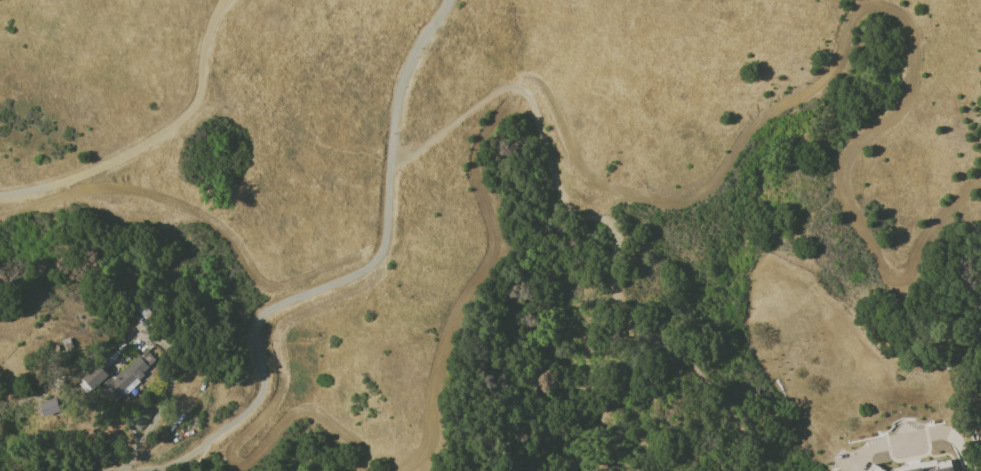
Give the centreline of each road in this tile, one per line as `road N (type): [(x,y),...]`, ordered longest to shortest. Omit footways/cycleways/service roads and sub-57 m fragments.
road 1 (track): [(389,158),(386,232),(376,262),(260,316),(254,336),(263,382),(252,406),(217,436),(129,470)]
road 2 (track): [(225,0),(213,17),(197,94),(177,121),(76,175),(0,196)]
road 3 (track): [(447,0),(400,85),(389,158)]

